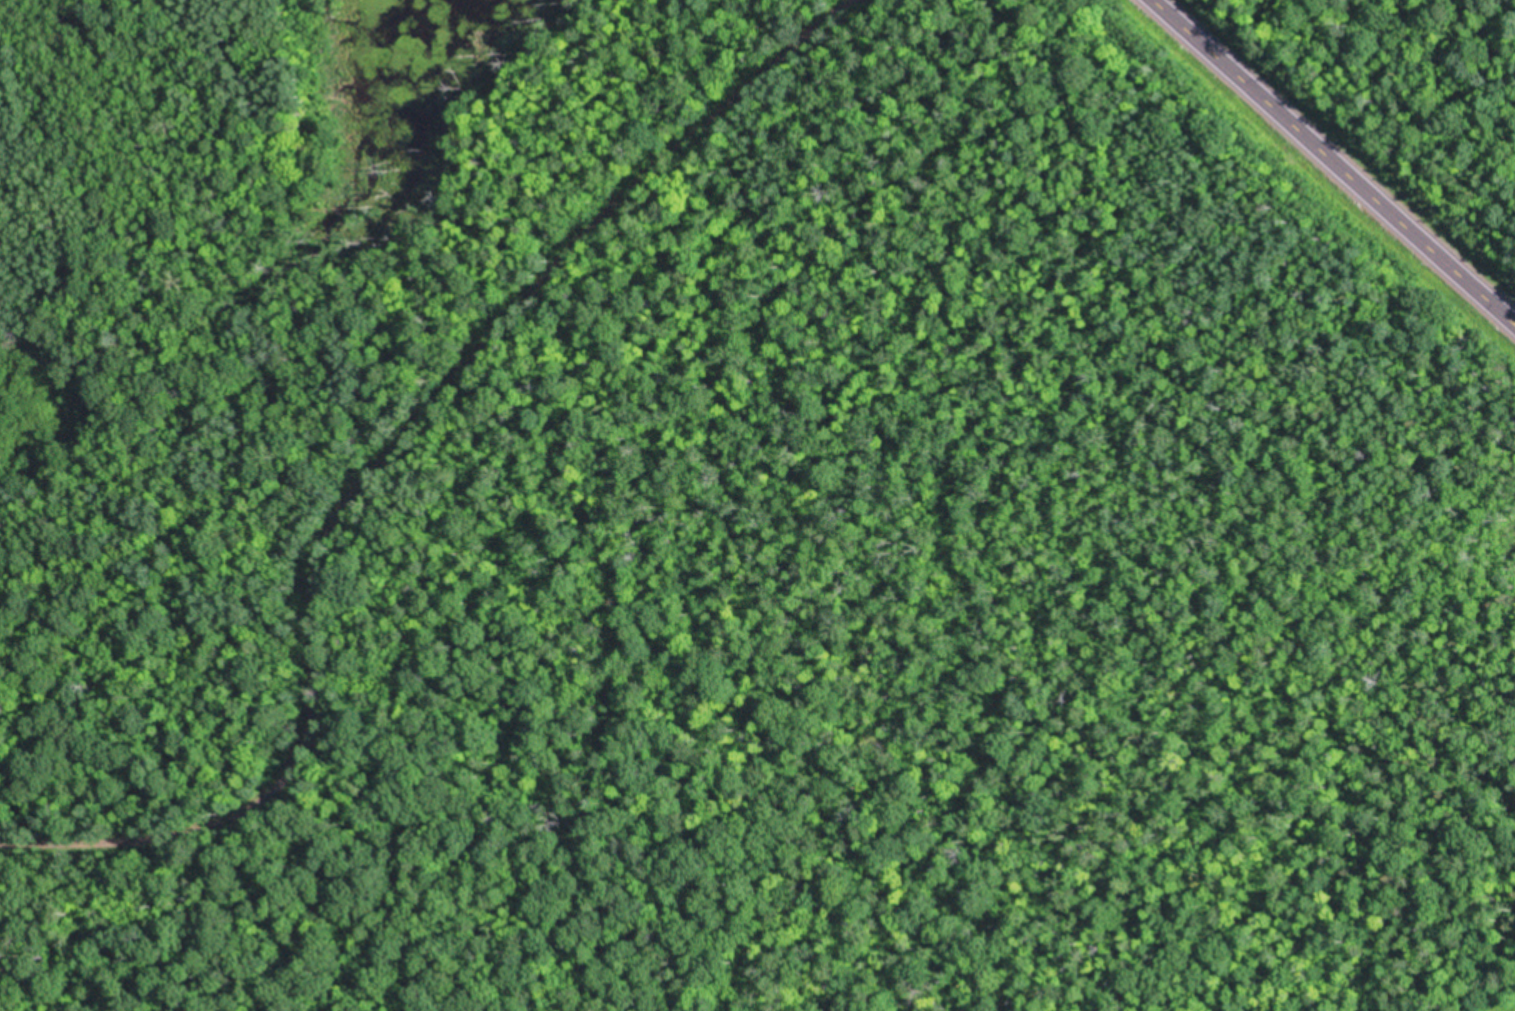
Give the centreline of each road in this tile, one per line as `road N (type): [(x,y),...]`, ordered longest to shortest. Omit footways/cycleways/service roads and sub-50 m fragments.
road 1 (primary): [(1514,319),(1154,0)]

